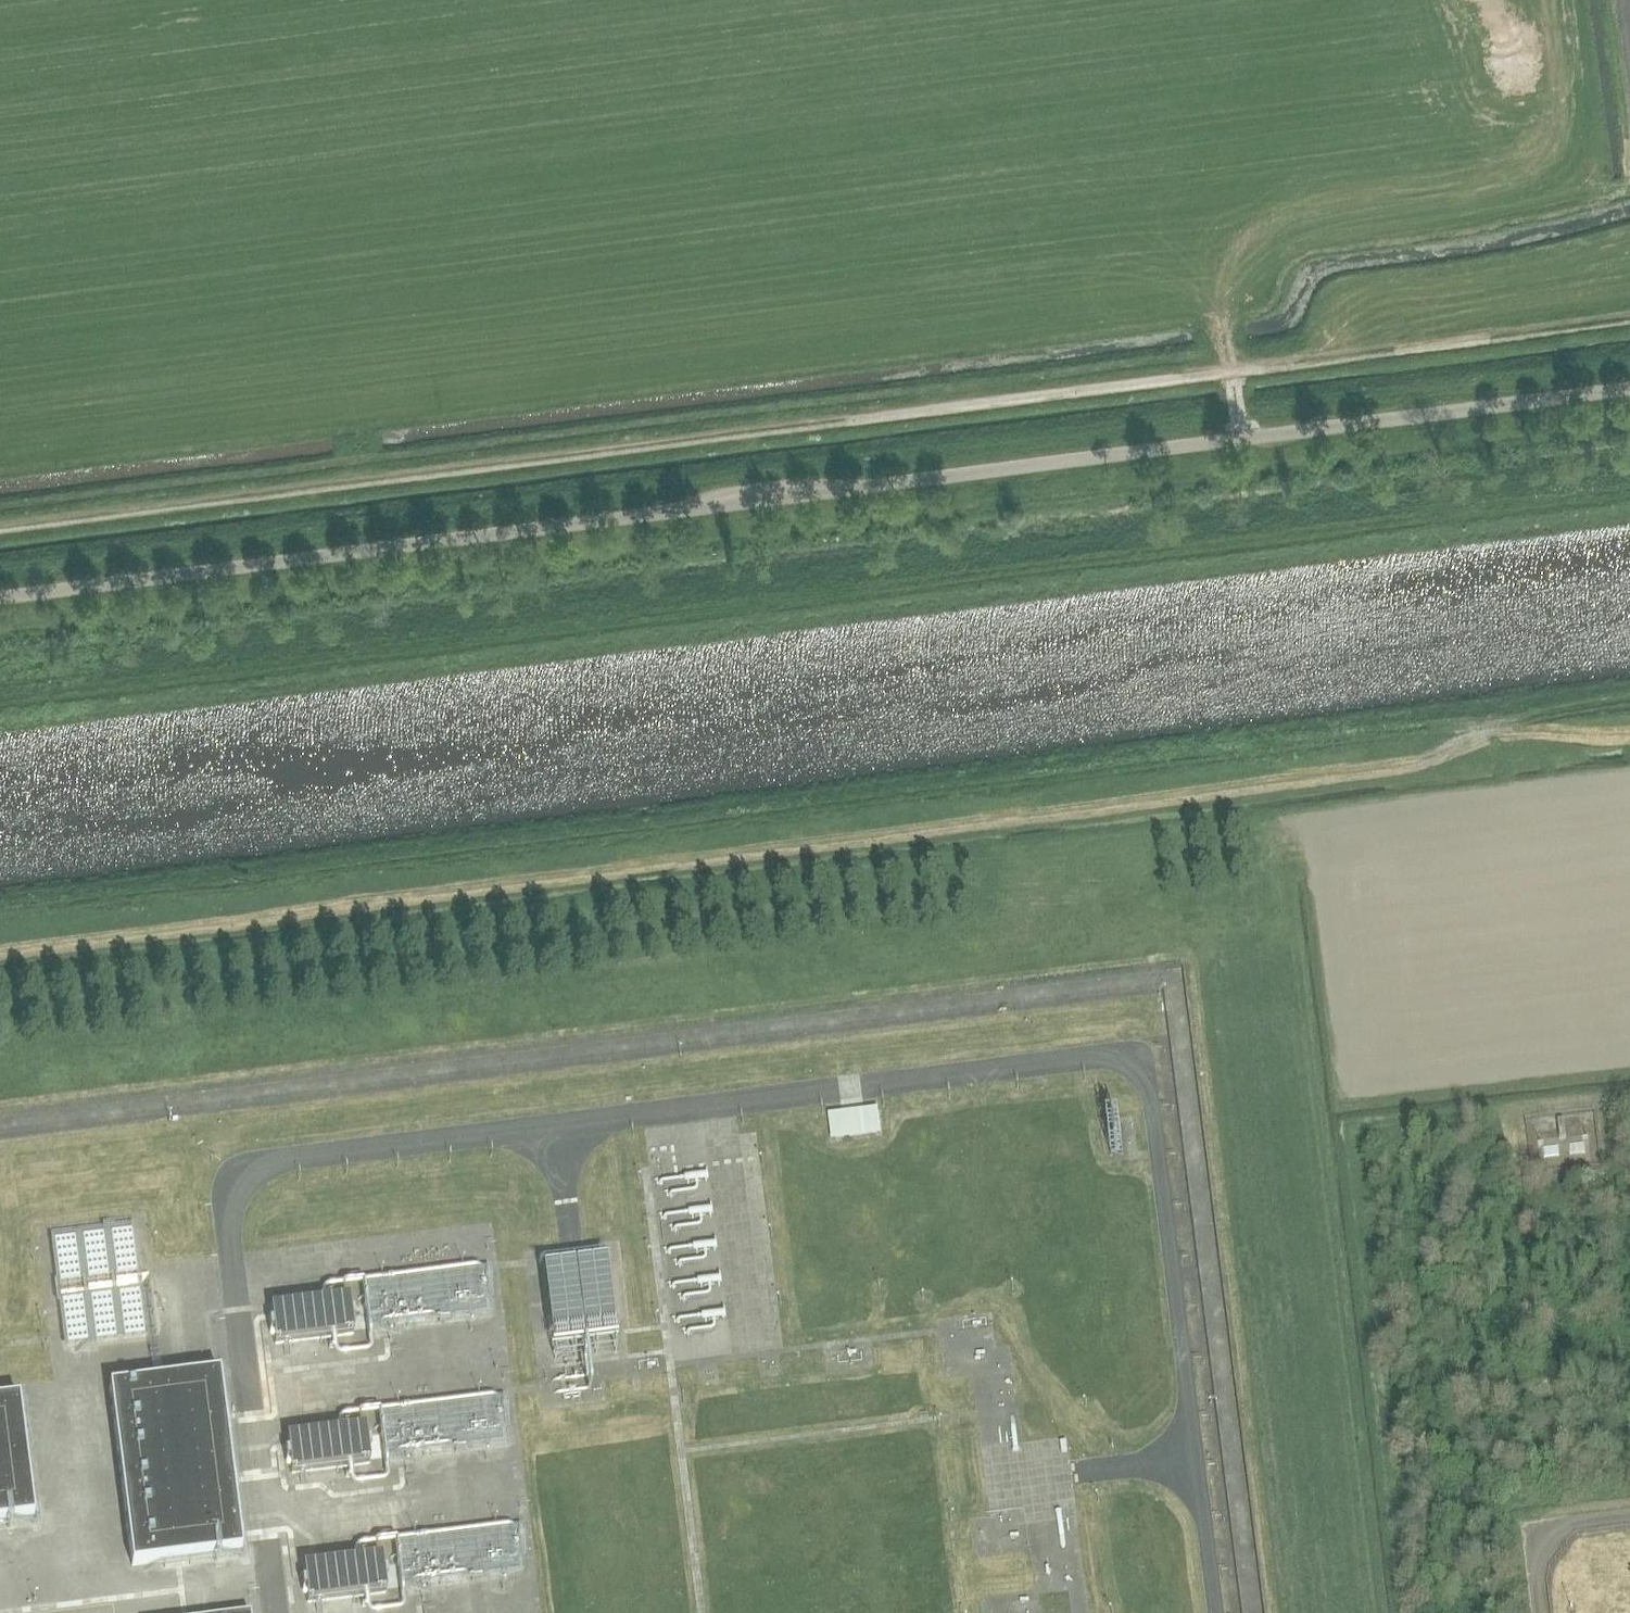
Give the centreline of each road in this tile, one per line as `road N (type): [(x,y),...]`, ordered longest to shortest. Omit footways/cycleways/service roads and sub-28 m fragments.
road 1 (unclassified): [(1629,391),(0,599)]

